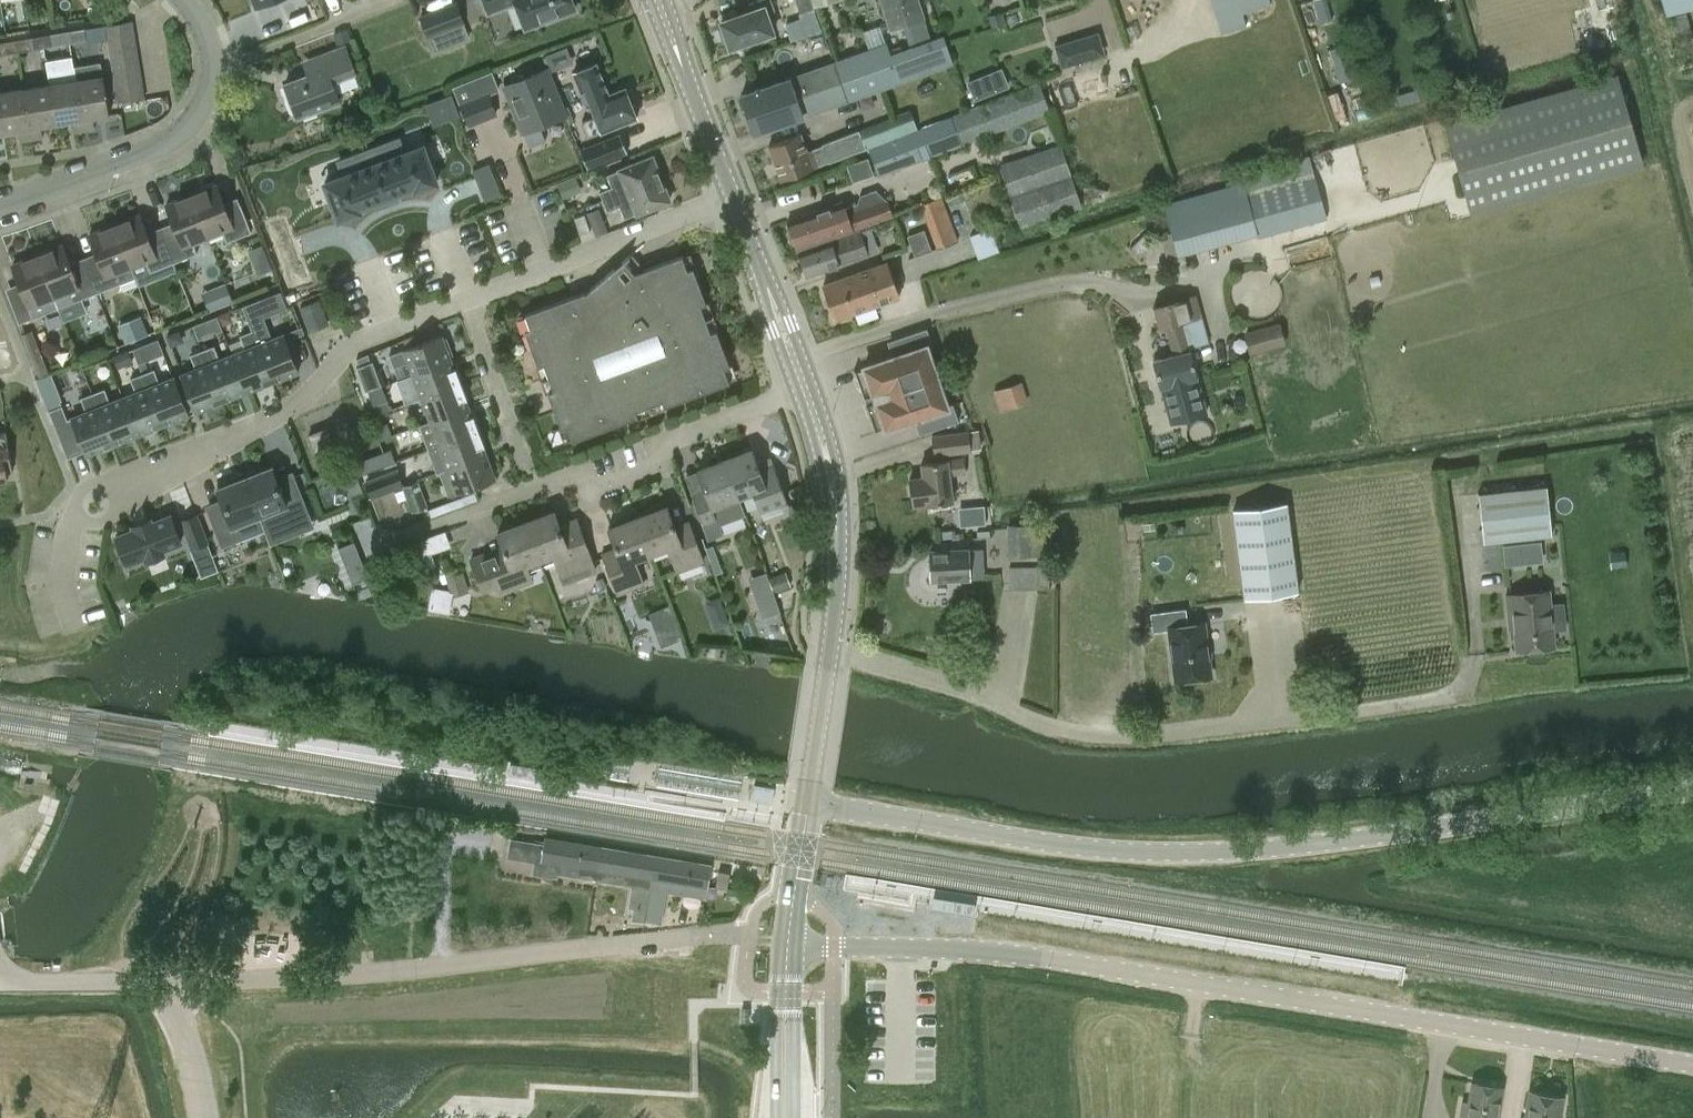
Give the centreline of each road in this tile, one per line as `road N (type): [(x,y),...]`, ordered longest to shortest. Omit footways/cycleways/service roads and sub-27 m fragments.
road 1 (unclassified): [(1692,1066),(790,929)]
road 2 (unclassified): [(1692,789),(1292,848),(1205,853),(1077,848),(806,807)]
road 3 (unclassified): [(164,983),(446,969),(790,929)]
road 4 (residential): [(466,299),(359,341),(288,411),(85,499),(64,535),(62,582),(73,624)]
road 5 (tertiary): [(806,807),(840,568),(832,463),(806,389)]
road 6 (residential): [(806,389),(446,523)]
road 7 (residential): [(733,196),(466,299)]
road 8 (residential): [(213,67),(195,120),(168,139),(0,205)]
road 9 (tertiary): [(733,196),(658,0)]
road 10 (tertiary): [(806,389),(733,196)]
road 11 (tertiary): [(790,929),(785,1117)]
road 12 (residential): [(466,299),(529,465)]
road 13 (unclassified): [(0,981),(164,983)]
road 14 (unclassified): [(206,1117),(164,983)]
road 15 (tertiary): [(790,929),(806,807)]

